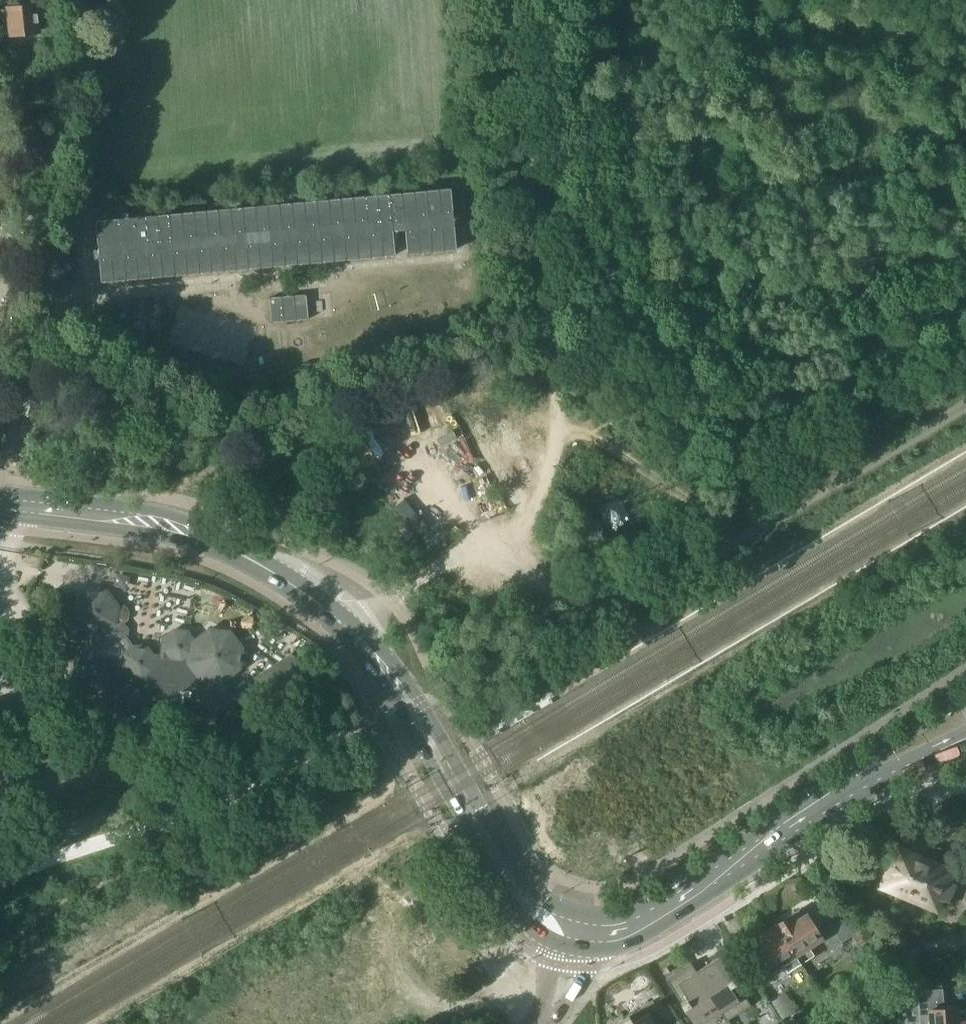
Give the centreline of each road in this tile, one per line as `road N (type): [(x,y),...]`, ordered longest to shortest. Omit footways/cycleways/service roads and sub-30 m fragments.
road 1 (track): [(496,549),(537,516),(560,433),(501,0)]
road 2 (primary): [(237,551),(354,630),(410,703),(521,897),(559,925),(585,933)]
road 3 (primary): [(585,933),(620,931),(661,912),(837,797)]
road 4 (primary): [(237,551),(145,524),(0,508)]
road 5 (track): [(560,433),(593,436),(707,509),(712,558)]
road 6 (primary): [(965,699),(876,754),(837,797)]

